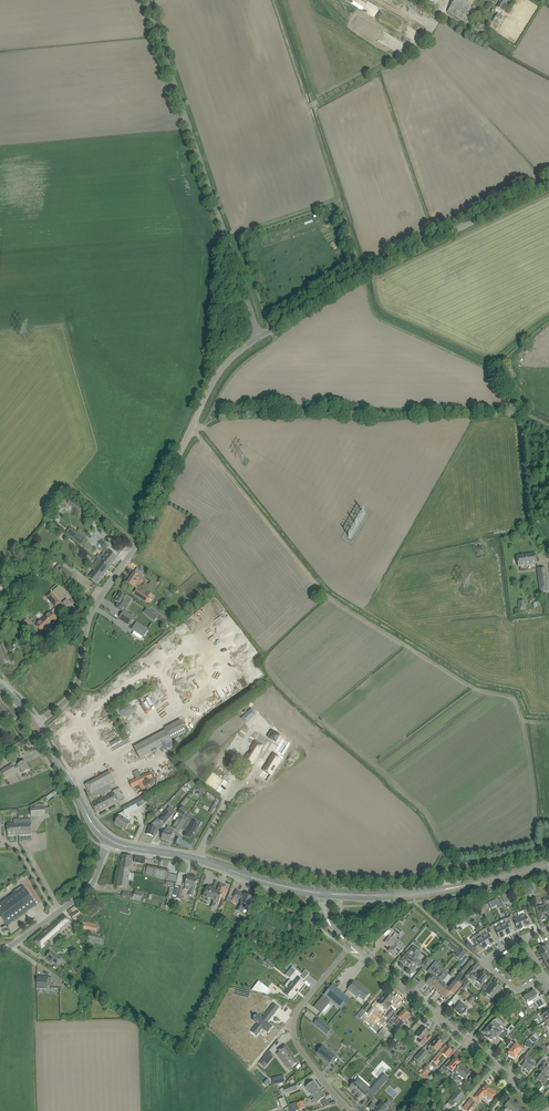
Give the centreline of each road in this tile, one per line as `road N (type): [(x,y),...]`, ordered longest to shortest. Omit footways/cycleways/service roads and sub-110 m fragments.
road 1 (unclassified): [(34,724),(69,698),(86,625),(141,537),(216,376),(259,336)]
road 2 (track): [(548,425),(495,410),(239,415),(193,425)]
road 3 (unclassified): [(259,336),(142,0)]
road 4 (unclassified): [(259,336),(369,266),(548,183)]
road 5 (unclassified): [(548,1107),(352,944)]
road 6 (residential): [(350,1110),(297,1045),(292,1026),(352,944)]
road 7 (unclassified): [(0,949),(87,888),(108,842)]
road 8 (tertiary): [(462,886),(325,889)]
road 9 (tertiary): [(330,896),(414,896),(462,886)]
road 10 (tertiary): [(255,878),(136,848)]

